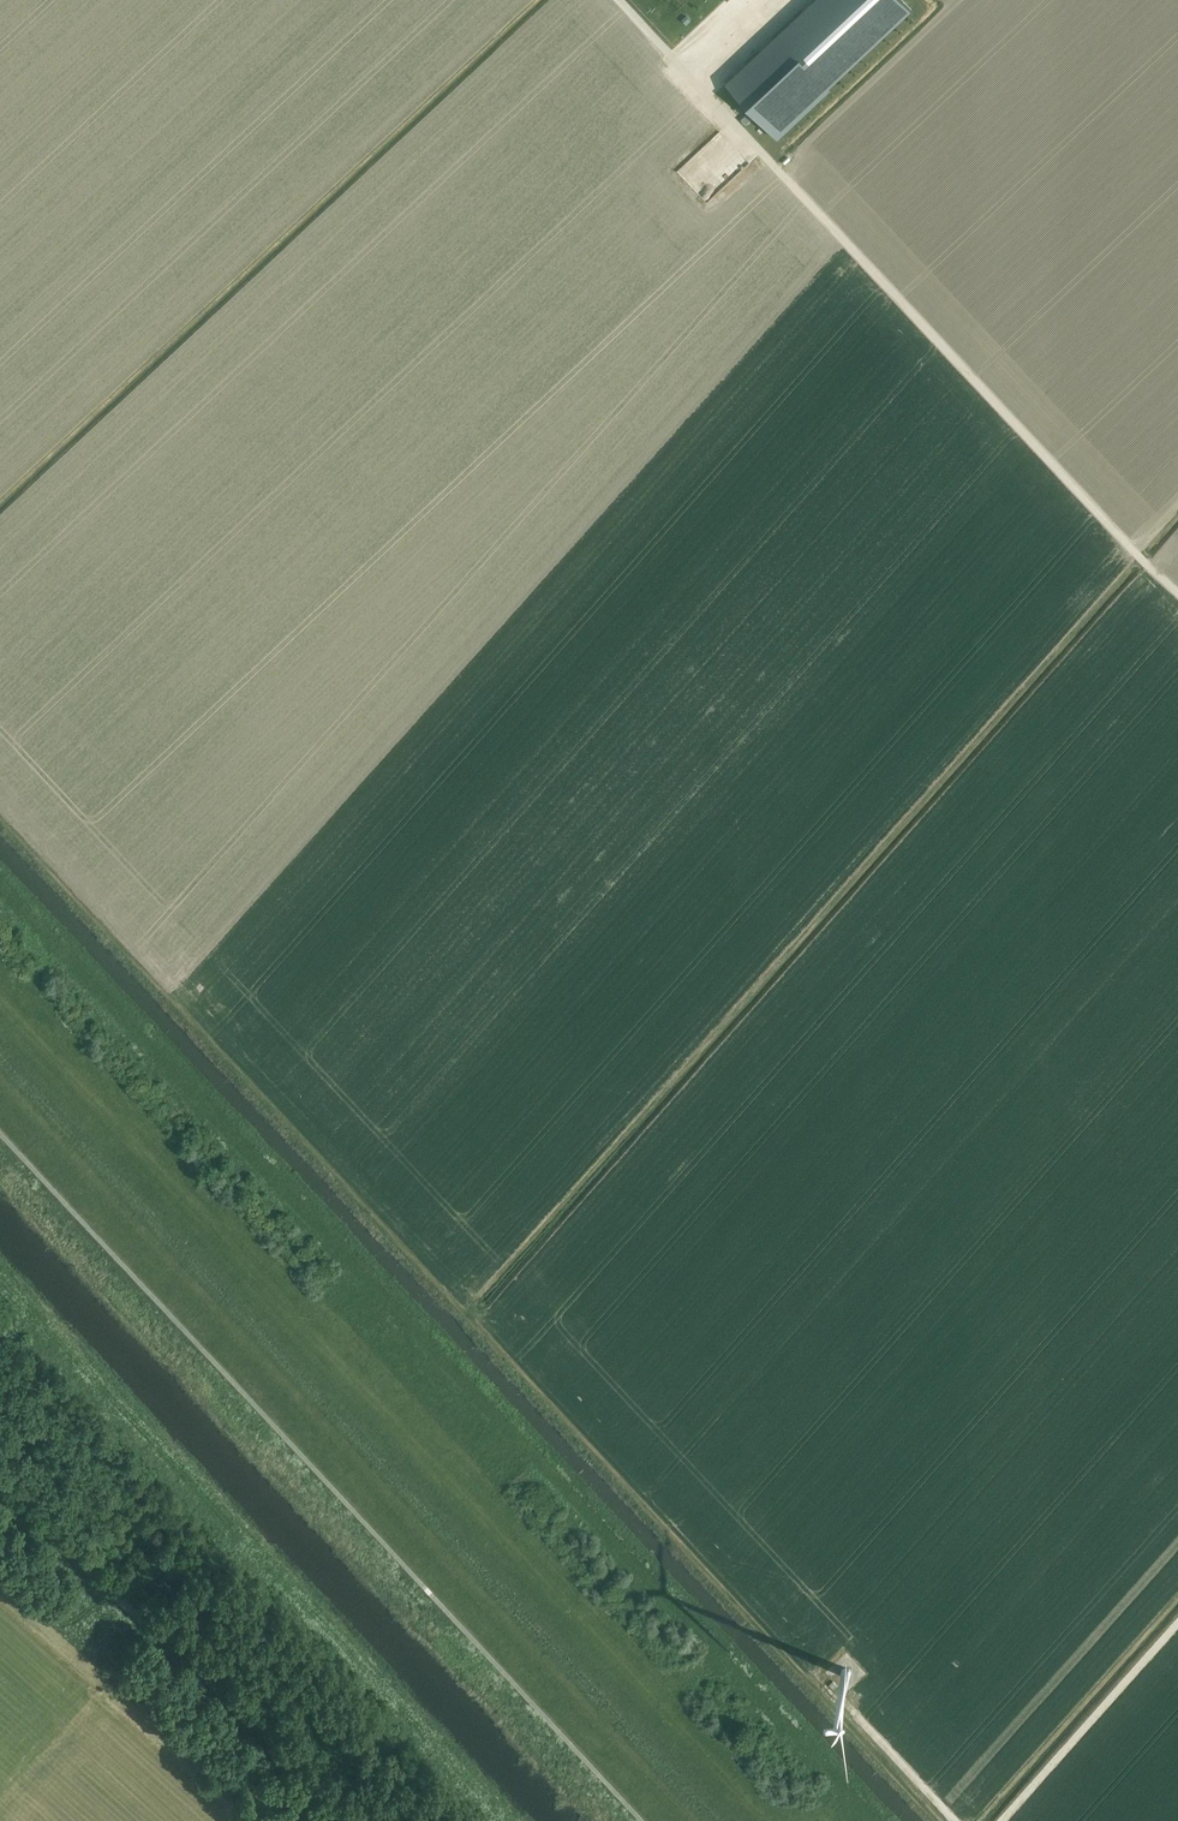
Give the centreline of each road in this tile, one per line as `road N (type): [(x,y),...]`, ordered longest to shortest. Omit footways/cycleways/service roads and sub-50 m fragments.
road 1 (track): [(371,1820),(0,1492)]

